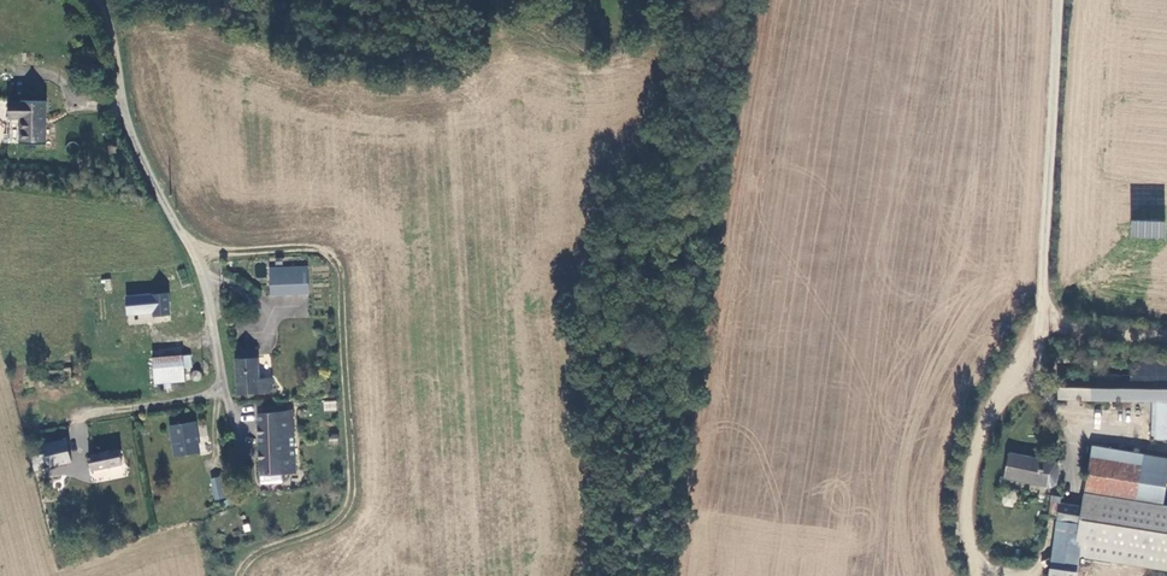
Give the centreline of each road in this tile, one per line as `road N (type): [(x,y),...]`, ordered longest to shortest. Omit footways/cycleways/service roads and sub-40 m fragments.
road 1 (track): [(196,253),(308,246),(335,255),(346,278),(354,503),(338,524),(297,537),(242,575)]
road 2 (unclassified): [(100,0),(149,176),(196,253),(225,388),(221,405)]
road 3 (unclassified): [(1063,0),(1049,146),(1048,320),(1019,370)]
road 4 (track): [(1019,370),(989,413),(970,468),(973,575)]

